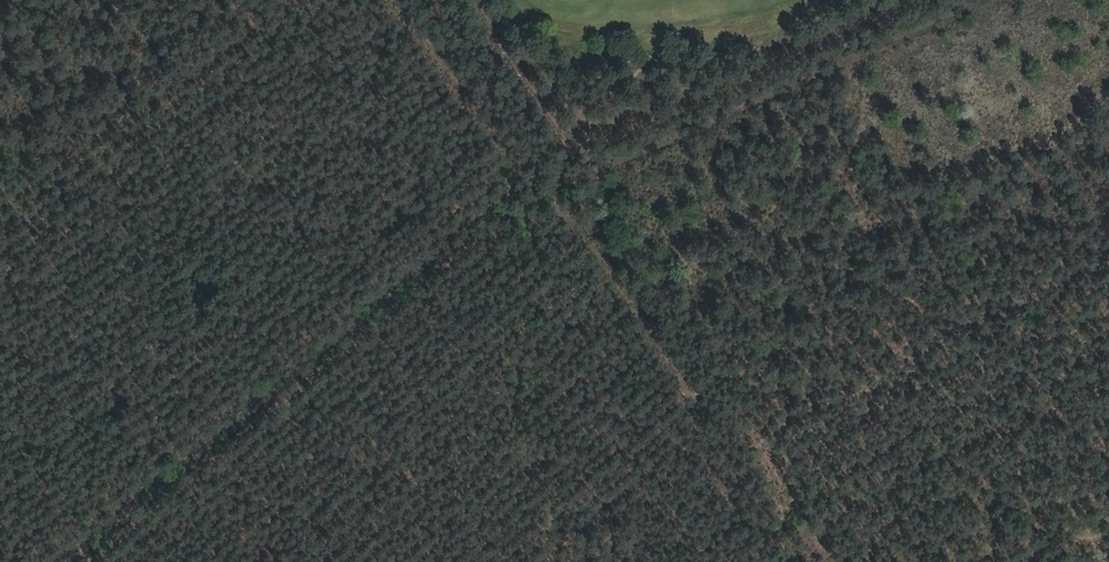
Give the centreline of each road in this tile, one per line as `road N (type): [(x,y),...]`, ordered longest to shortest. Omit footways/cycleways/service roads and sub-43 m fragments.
road 1 (track): [(429,0),(828,561)]
road 2 (track): [(564,561),(669,447),(683,414),(684,359)]

